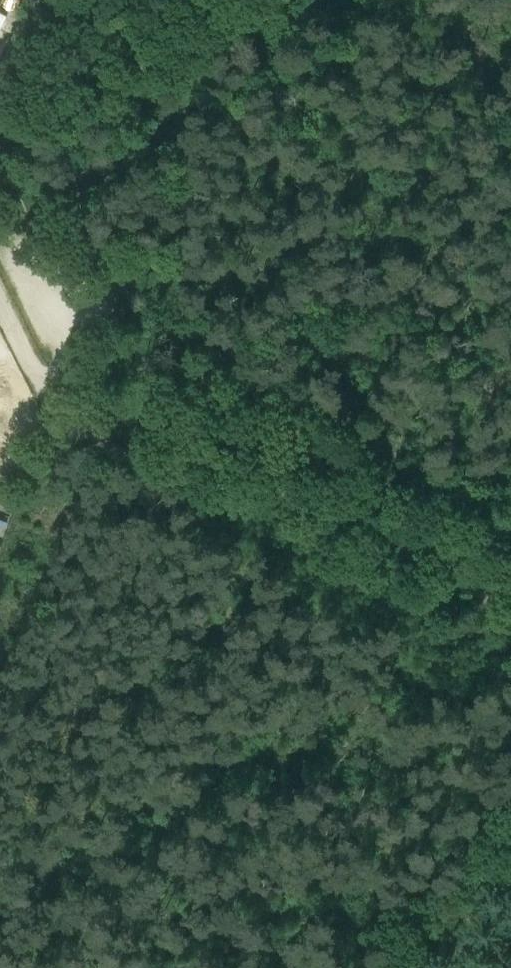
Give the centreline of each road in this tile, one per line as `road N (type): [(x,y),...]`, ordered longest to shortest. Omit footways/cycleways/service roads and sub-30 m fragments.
road 1 (track): [(49,403),(92,436),(189,481),(364,513),(510,575)]
road 2 (track): [(279,0),(156,68),(52,110),(0,160)]
road 3 (track): [(376,967),(510,807)]

